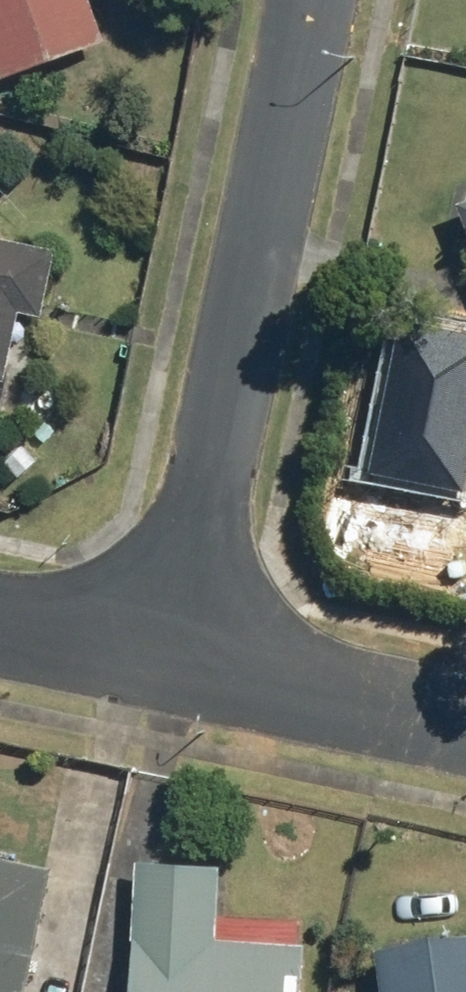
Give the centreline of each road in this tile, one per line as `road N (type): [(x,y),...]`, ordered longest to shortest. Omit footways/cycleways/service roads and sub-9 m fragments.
road 1 (residential): [(310,0),(305,51),(170,650)]
road 2 (residential): [(170,650),(465,714)]
road 3 (residential): [(0,616),(170,650)]

